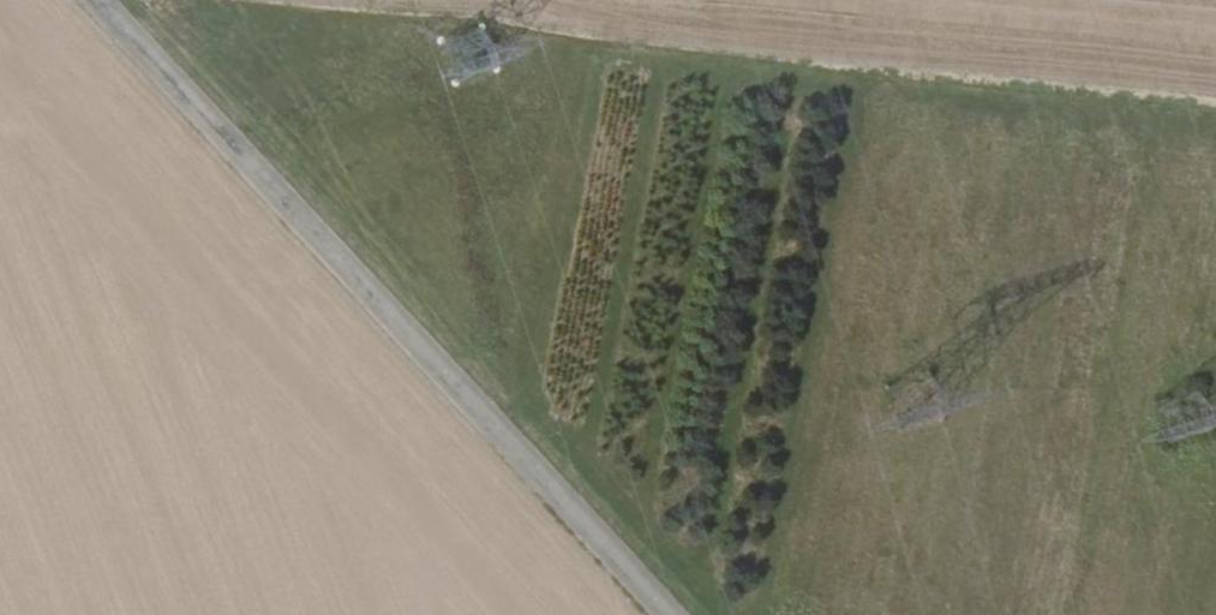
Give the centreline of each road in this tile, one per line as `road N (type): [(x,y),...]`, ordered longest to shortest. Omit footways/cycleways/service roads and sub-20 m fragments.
road 1 (tertiary): [(673,614),(110,0)]

